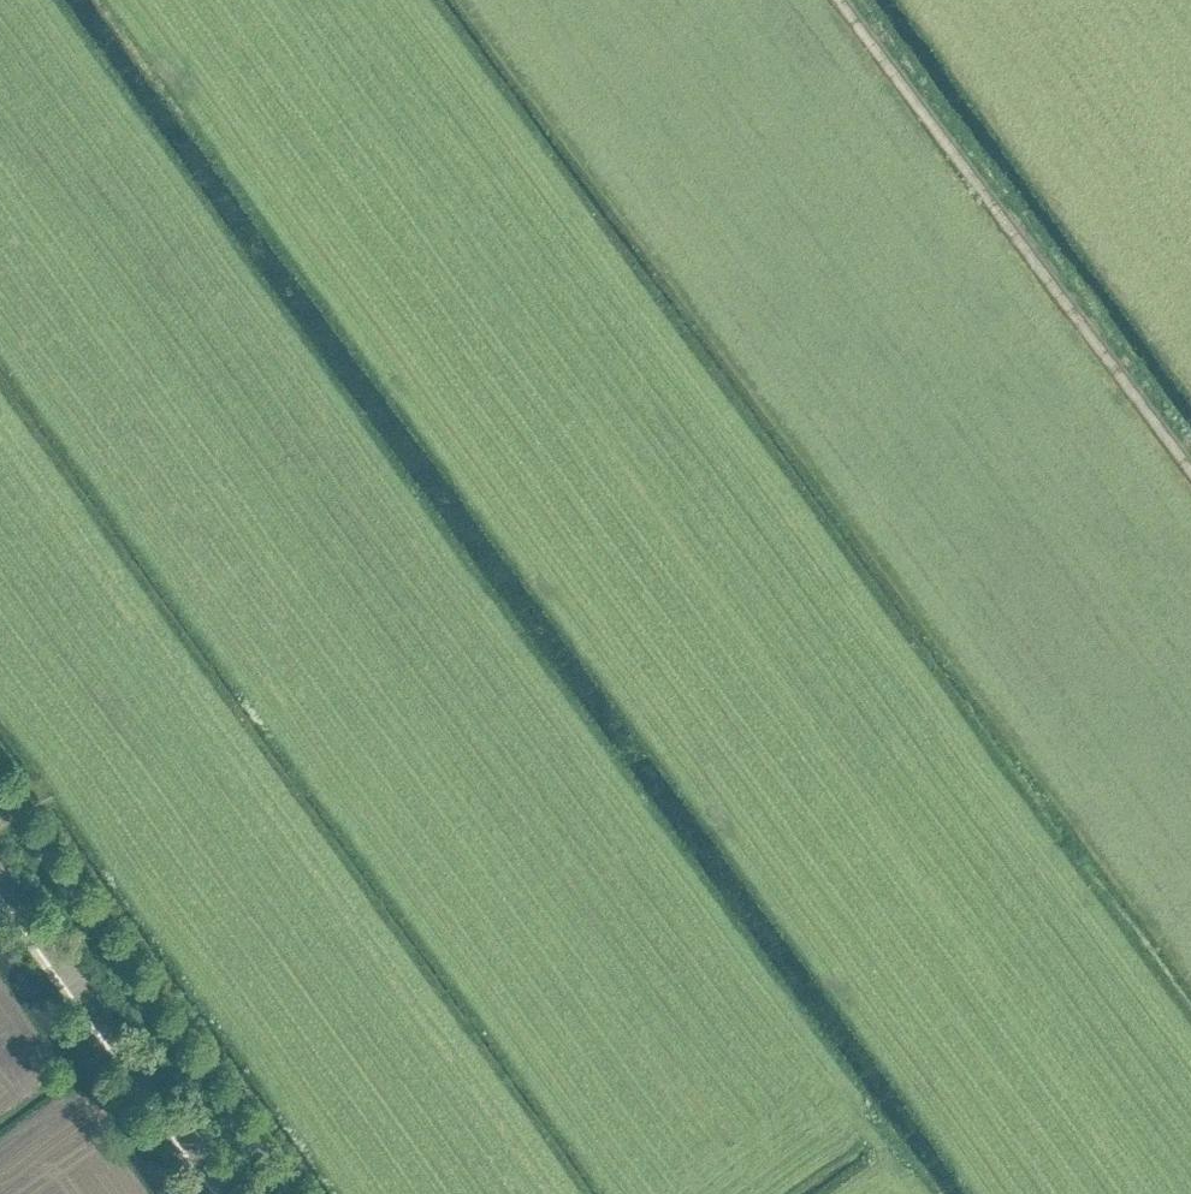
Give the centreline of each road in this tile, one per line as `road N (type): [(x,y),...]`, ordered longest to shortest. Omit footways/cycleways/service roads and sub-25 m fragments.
road 1 (tertiary): [(229,1193),(0,876)]

